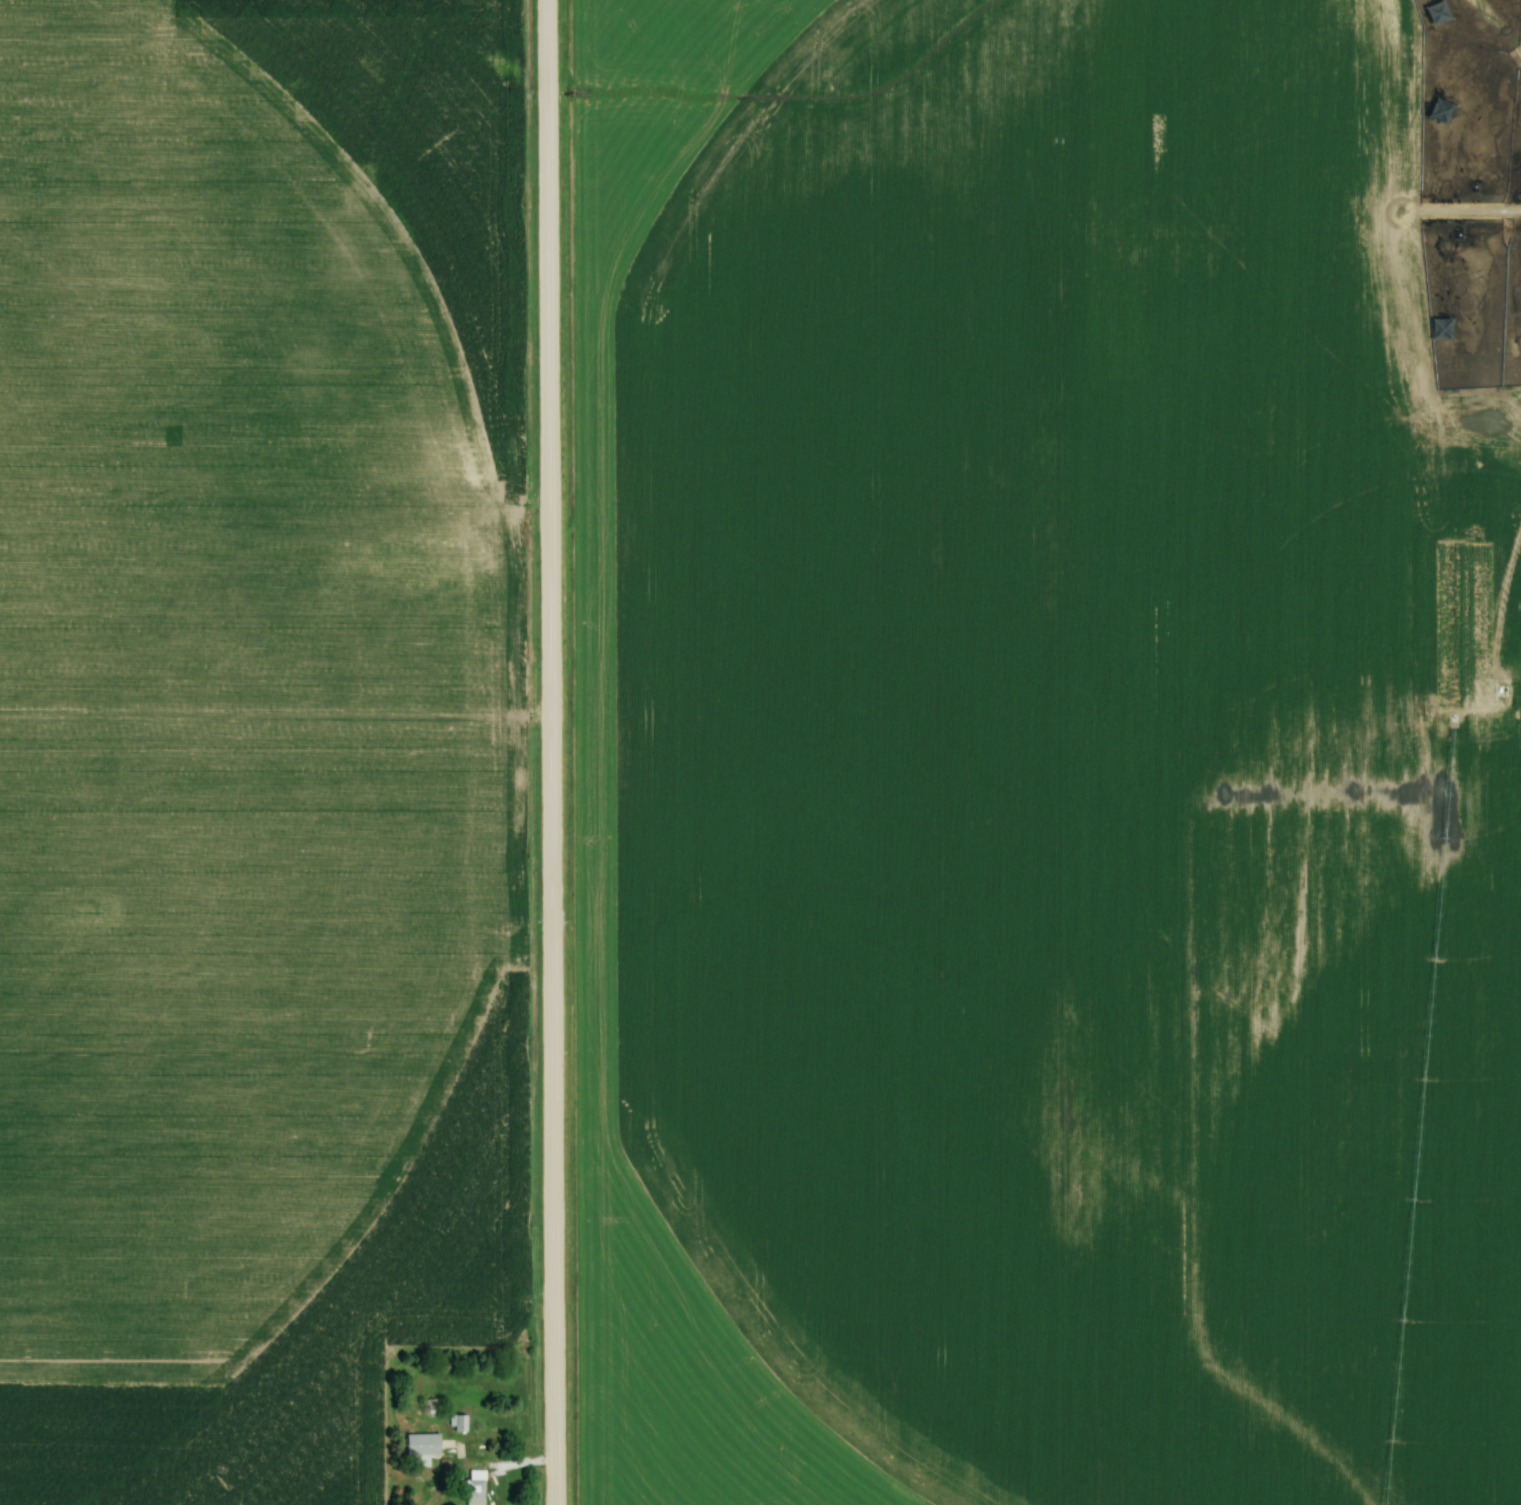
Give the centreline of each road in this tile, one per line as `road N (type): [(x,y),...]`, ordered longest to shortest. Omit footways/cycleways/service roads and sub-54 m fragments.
road 1 (tertiary): [(554,1504),(545,0)]

